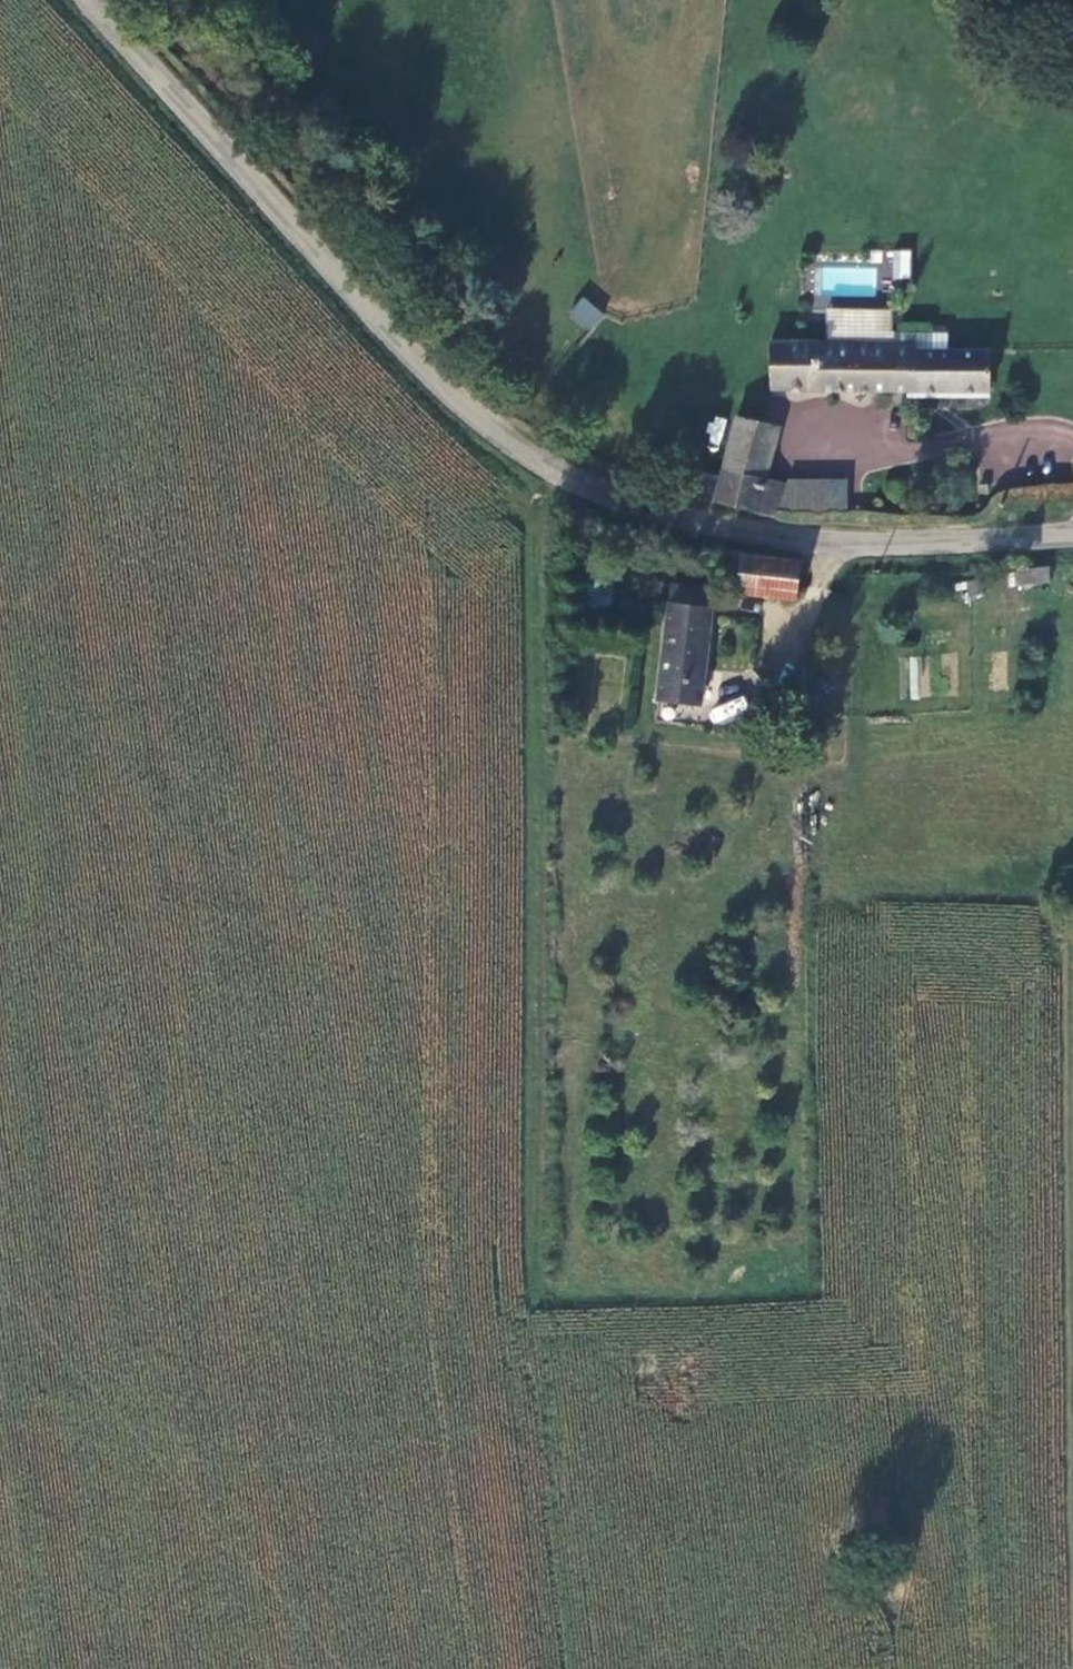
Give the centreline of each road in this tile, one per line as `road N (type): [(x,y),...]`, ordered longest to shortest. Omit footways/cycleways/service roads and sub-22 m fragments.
road 1 (unclassified): [(92,0),(461,403),(546,471),(611,507),(732,532),(857,542),(1072,531)]

